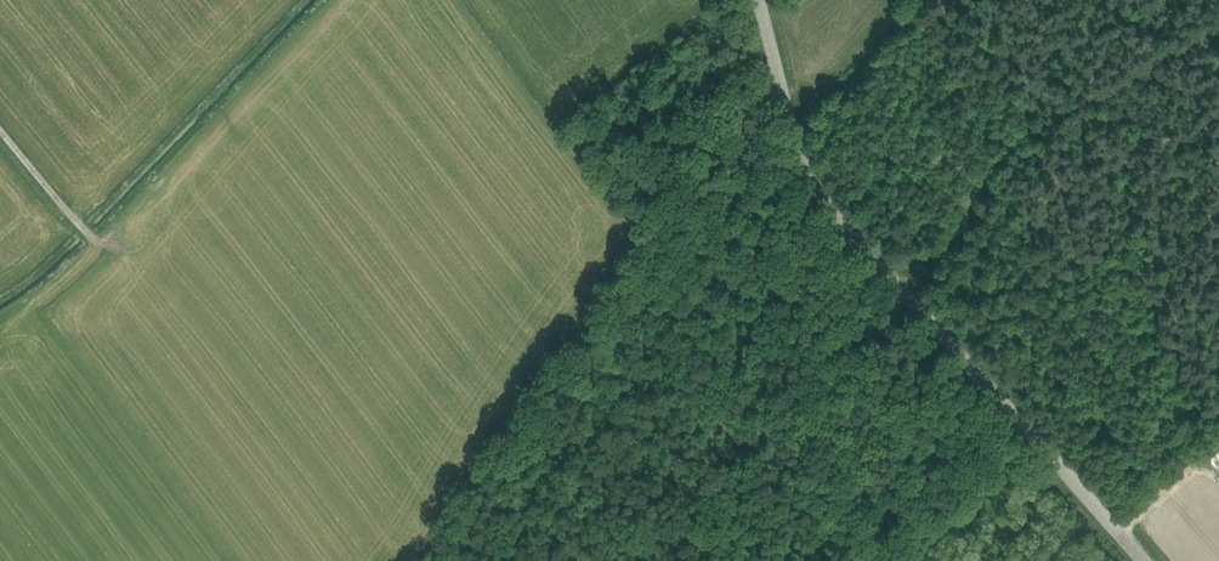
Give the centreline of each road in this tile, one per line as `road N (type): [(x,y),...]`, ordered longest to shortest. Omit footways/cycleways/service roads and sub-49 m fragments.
road 1 (unclassified): [(1150,560),(800,163),(759,0)]
road 2 (track): [(435,560),(600,322),(755,76),(775,63)]
road 3 (track): [(1218,28),(1021,139),(989,169),(957,240),(934,258),(899,255),(887,264)]
road 4 (track): [(916,299),(936,273),(952,290),(1091,289),(1147,241),(1188,293),(1218,304)]
road 5 (track): [(794,132),(931,0)]
road 6 (track): [(0,129),(95,241)]

